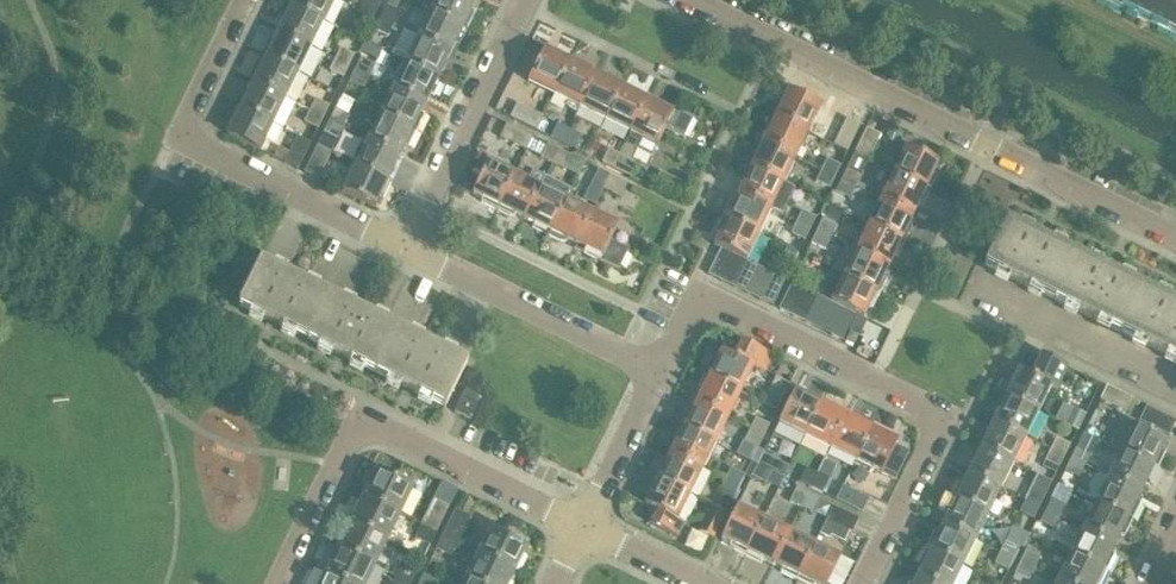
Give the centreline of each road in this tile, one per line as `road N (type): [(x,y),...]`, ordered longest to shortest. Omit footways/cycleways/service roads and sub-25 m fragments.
road 1 (residential): [(1175,237),(685,0)]
road 2 (residential): [(657,375),(696,300),(946,423),(864,583)]
road 3 (residential): [(281,583),(362,417),(582,521)]
road 4 (residential): [(406,247),(179,137),(248,0)]
road 5 (residential): [(657,375),(406,247)]
road 6 (residential): [(526,0),(406,247)]
road 7 (residential): [(582,521),(657,375)]
road 8 (residential): [(582,521),(703,583)]

